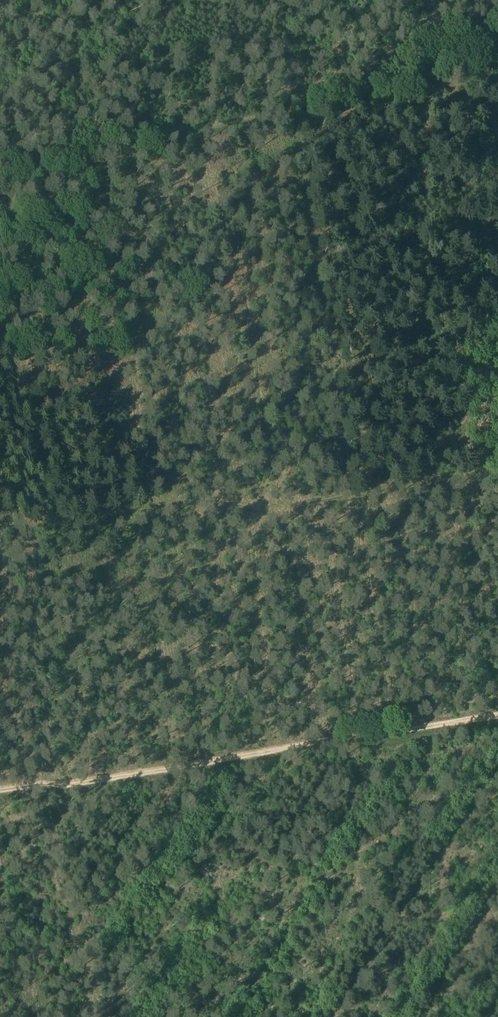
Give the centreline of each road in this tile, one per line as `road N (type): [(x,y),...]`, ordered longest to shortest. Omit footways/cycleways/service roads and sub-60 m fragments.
road 1 (track): [(497,715),(0,791)]
road 2 (track): [(497,89),(0,162)]

